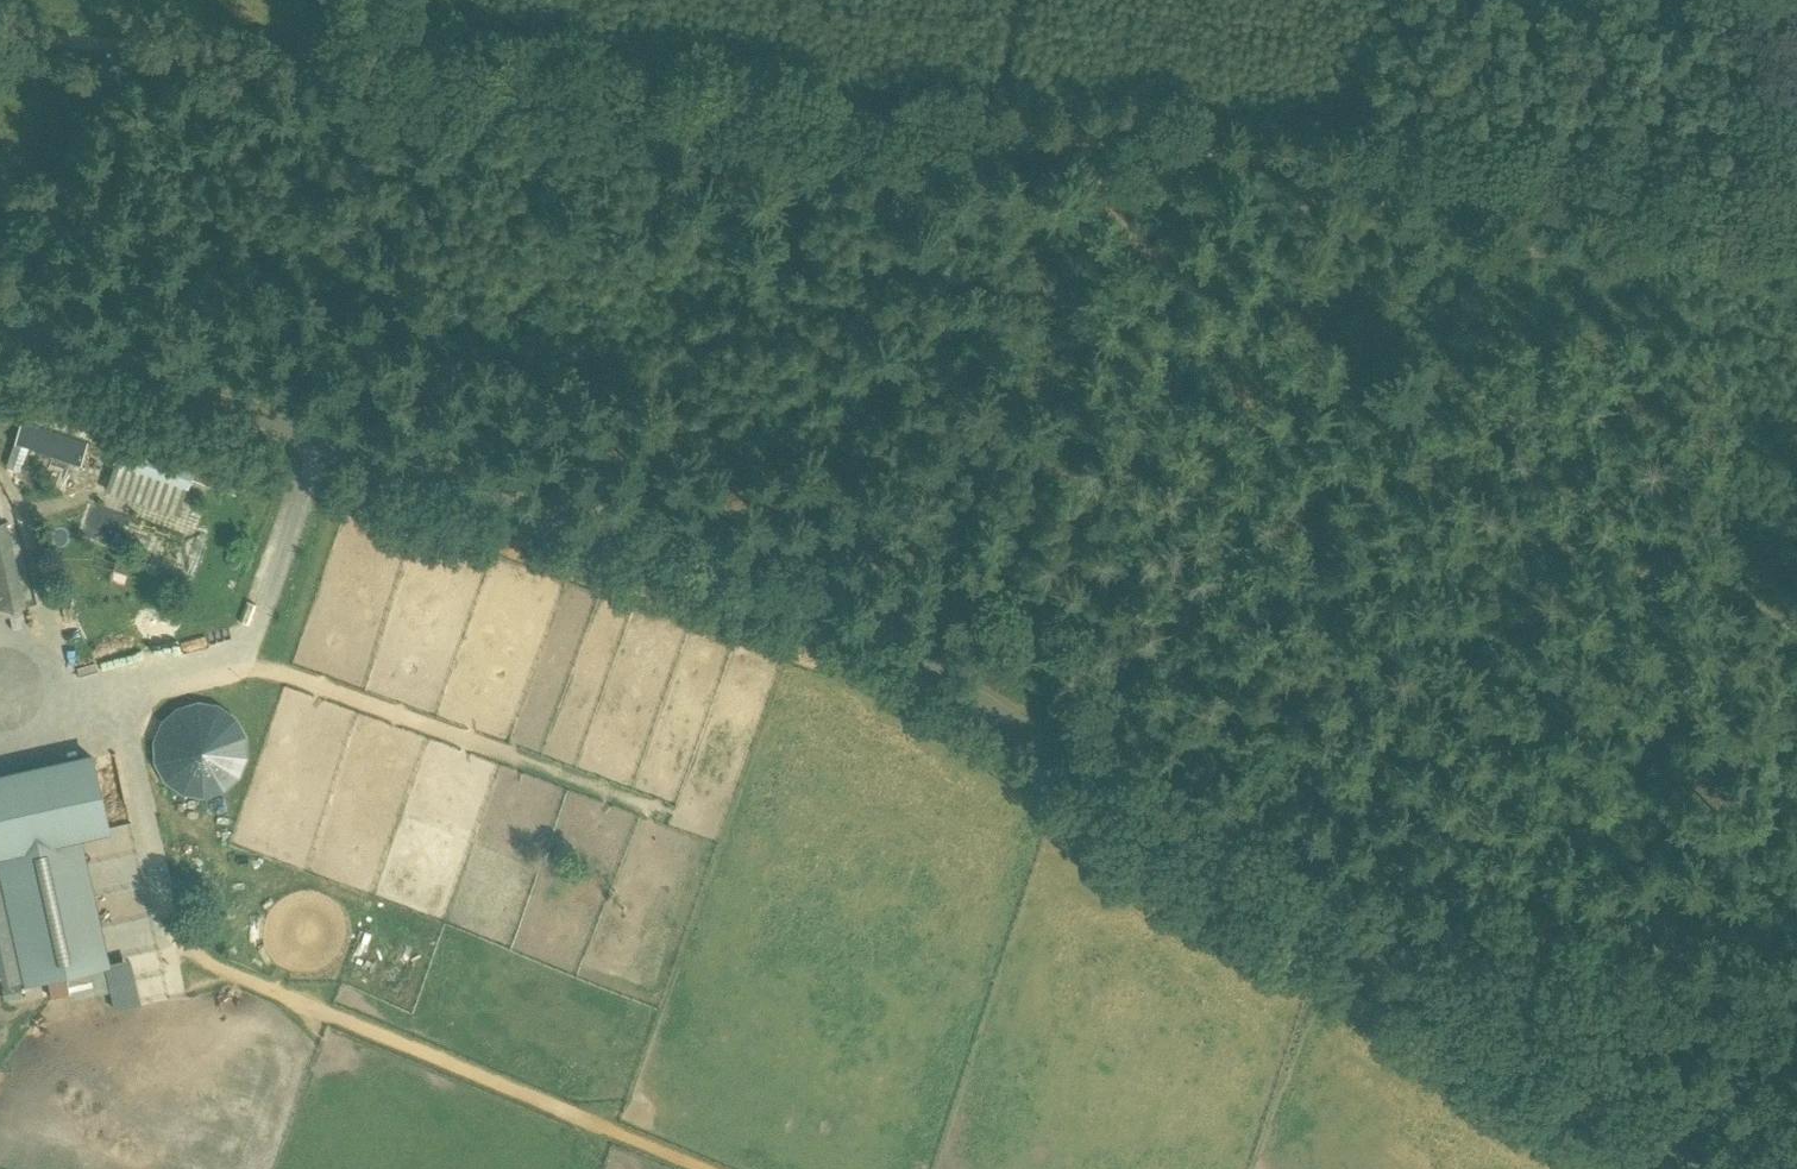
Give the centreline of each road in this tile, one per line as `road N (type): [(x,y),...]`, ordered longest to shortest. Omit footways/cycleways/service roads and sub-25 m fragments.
road 1 (unclassified): [(1693,1168),(897,649),(798,606),(0,328)]
road 2 (track): [(1796,199),(115,40)]

